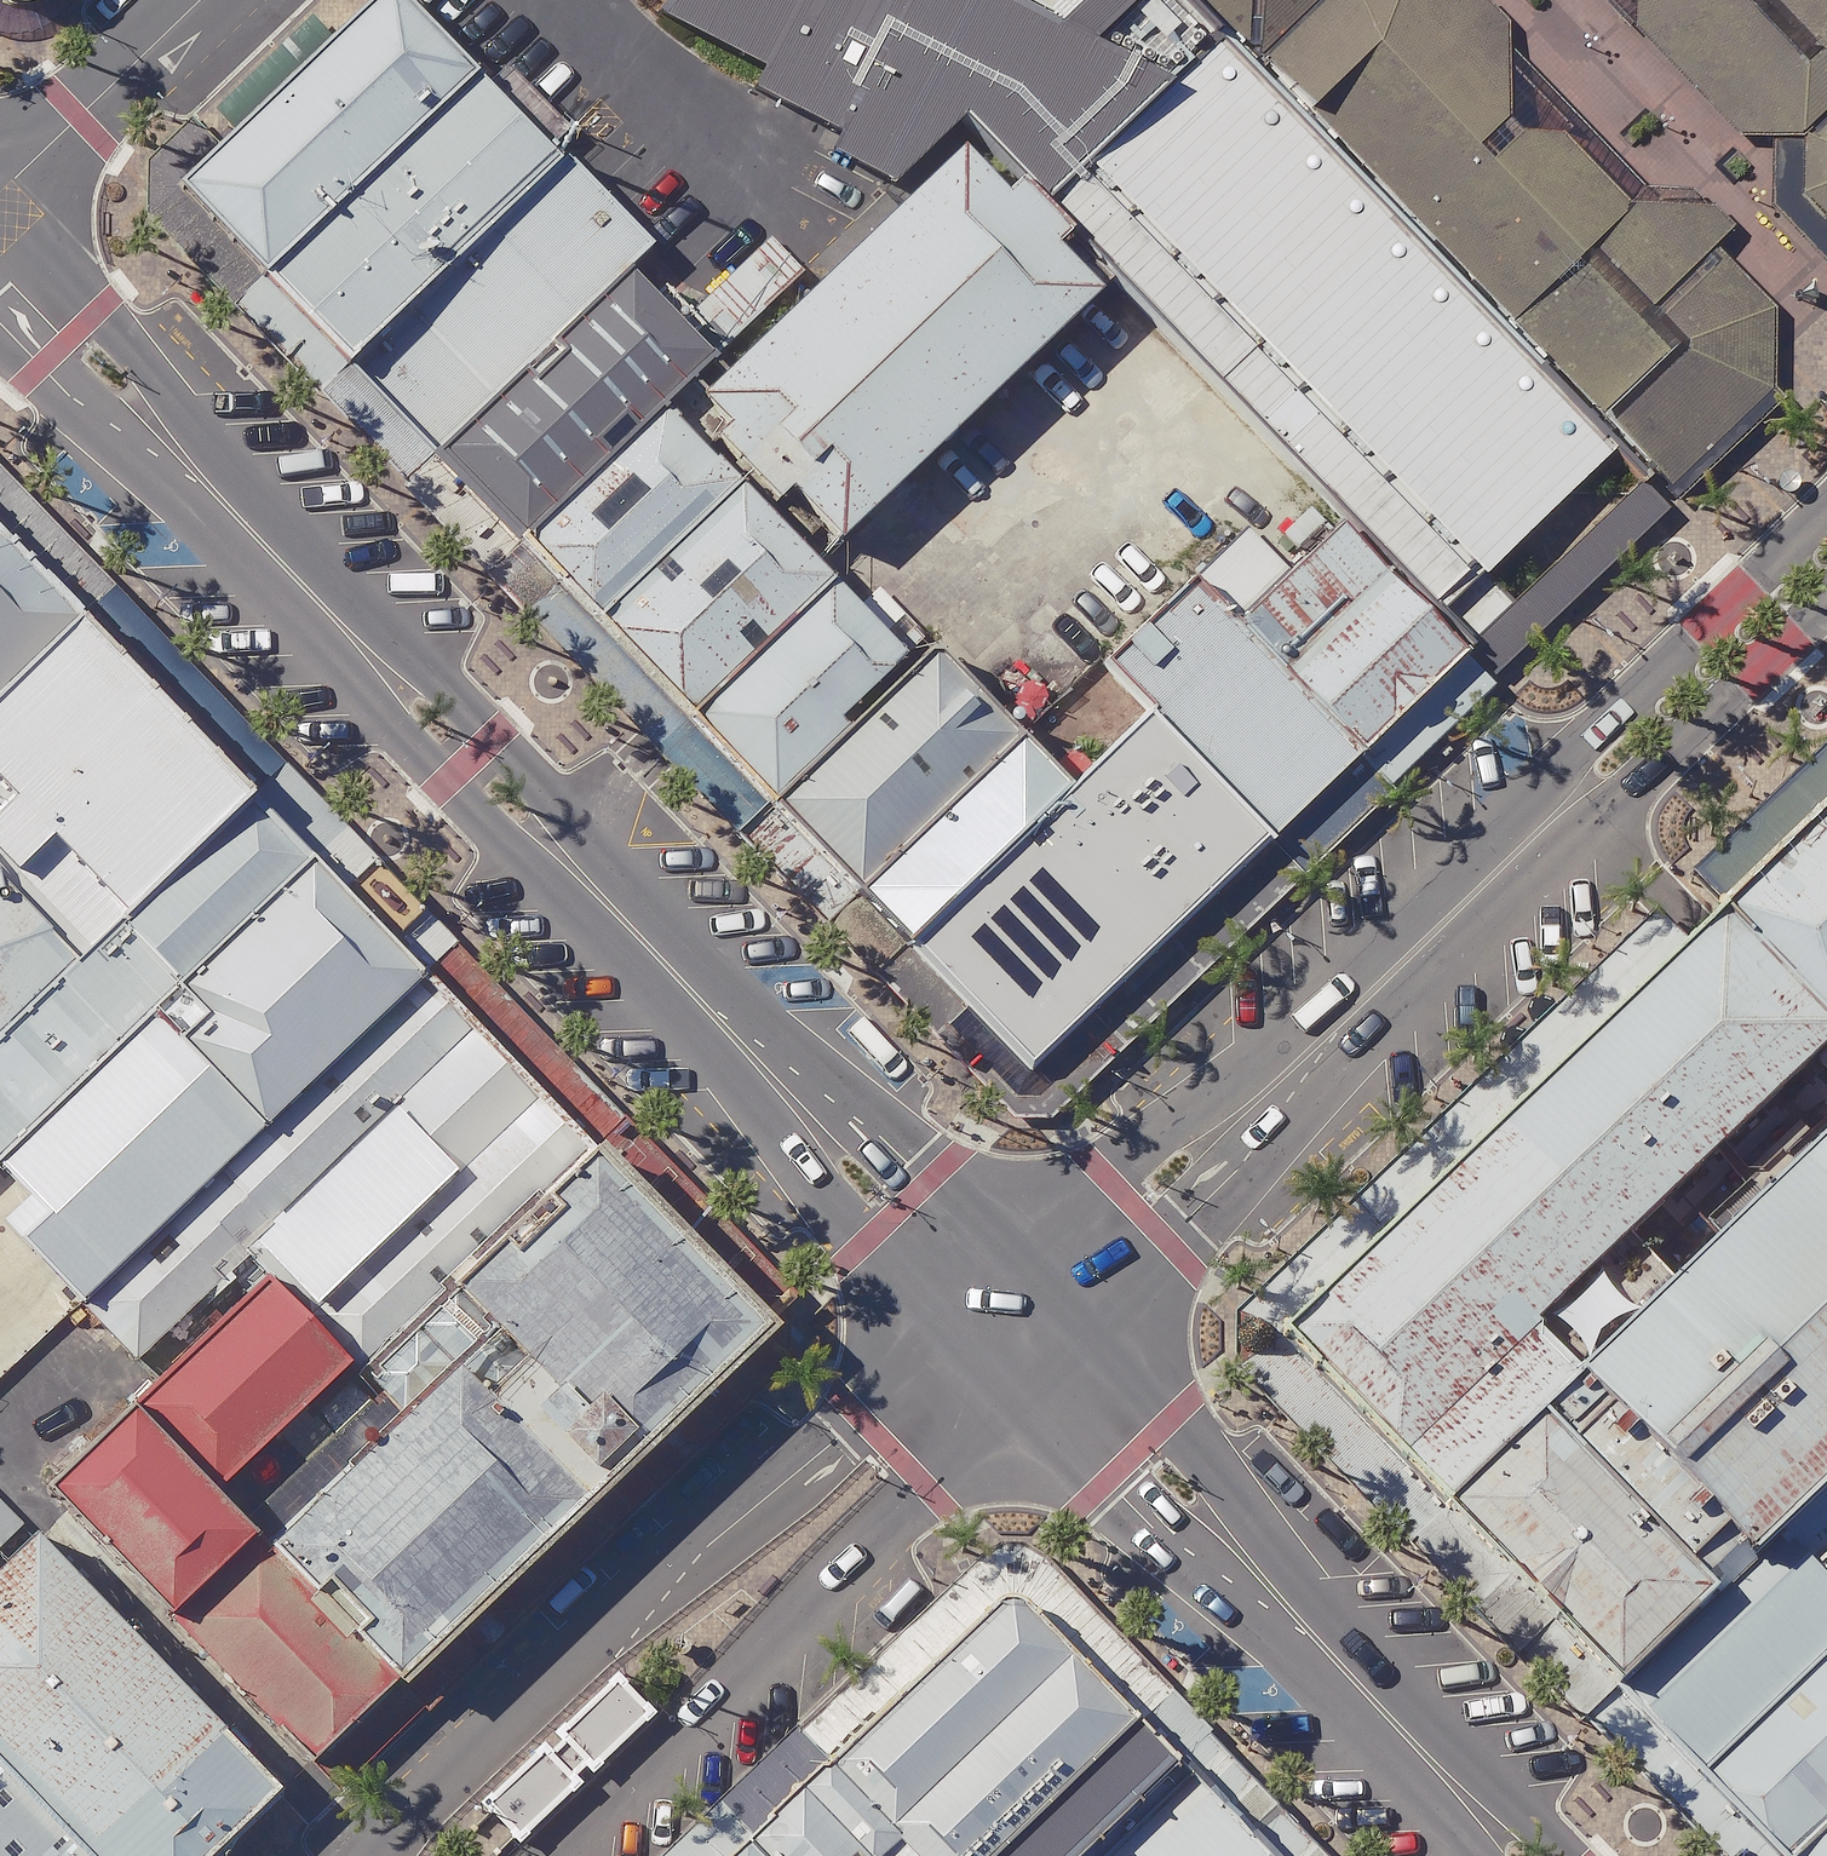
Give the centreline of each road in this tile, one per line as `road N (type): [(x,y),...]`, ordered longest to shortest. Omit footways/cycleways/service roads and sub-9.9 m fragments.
road 1 (tertiary): [(1019,1330),(882,1199),(0,269)]
road 2 (unclassified): [(1826,553),(1019,1330)]
road 3 (residential): [(379,1855),(408,1816),(596,1643),(859,1416),(1019,1330)]
road 4 (tertiary): [(1529,1855),(1019,1330)]
road 5 (residential): [(1019,1330),(928,1489),(699,1729),(558,1855)]
road 6 (unclassified): [(0,192),(202,0)]

